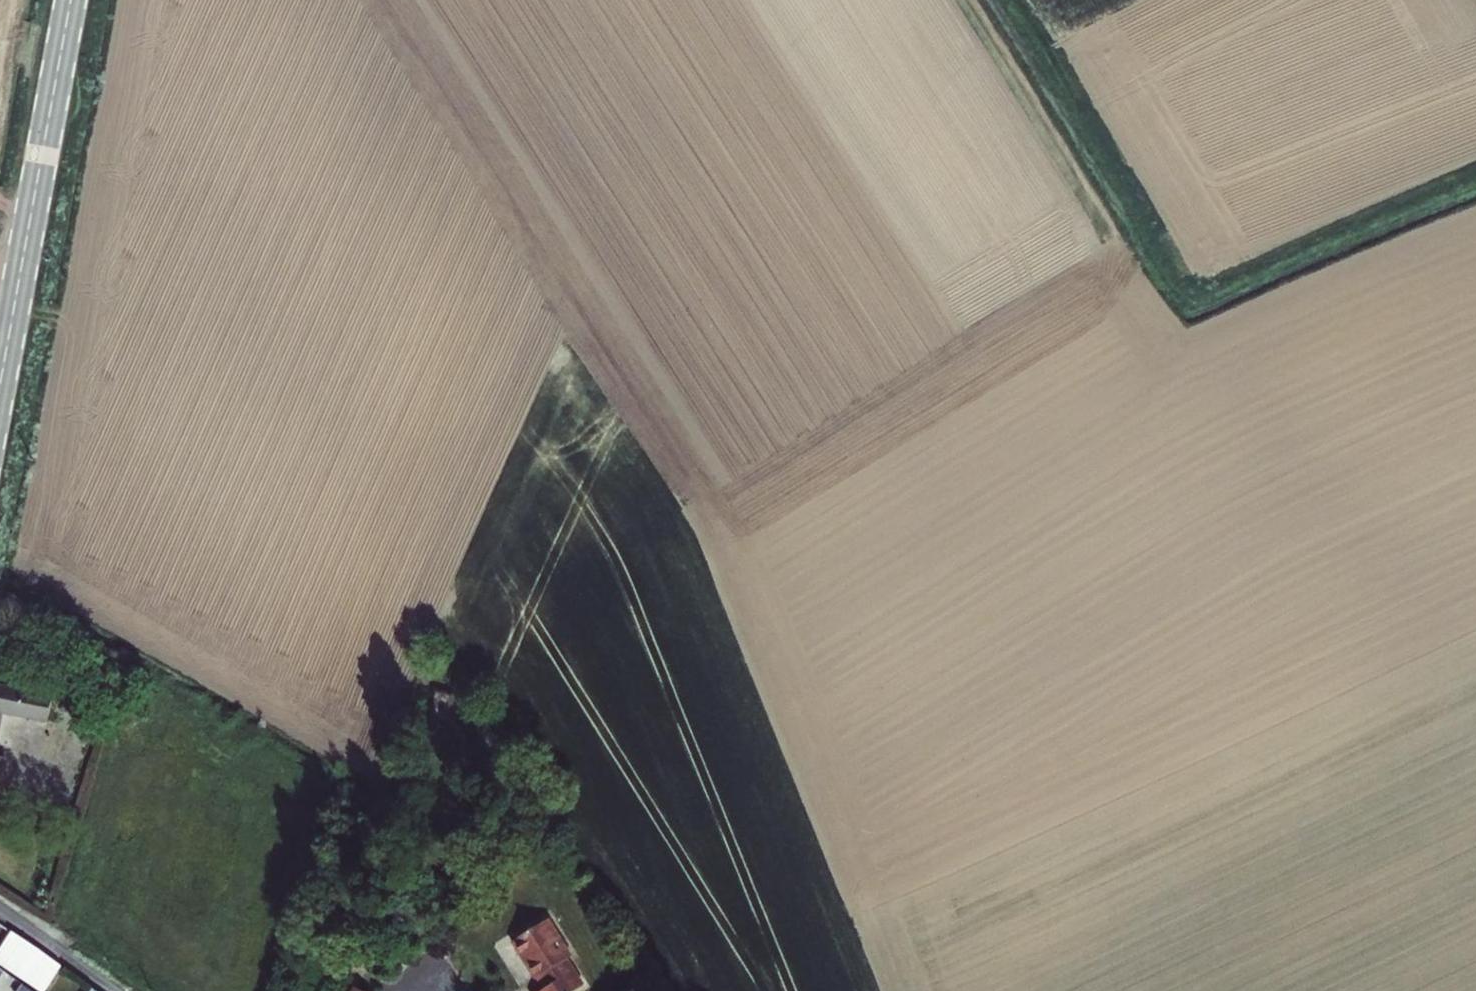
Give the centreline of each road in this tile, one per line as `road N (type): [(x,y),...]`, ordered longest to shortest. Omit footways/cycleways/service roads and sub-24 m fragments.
road 1 (tertiary): [(69,0),(0,377)]
road 2 (residential): [(113,990),(0,912)]

